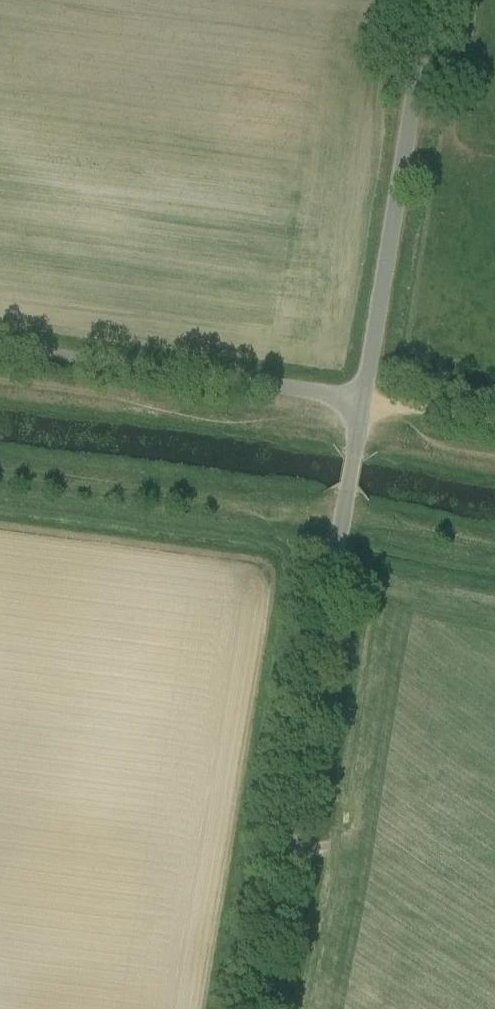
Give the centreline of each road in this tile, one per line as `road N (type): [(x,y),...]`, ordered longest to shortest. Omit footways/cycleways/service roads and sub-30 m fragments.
road 1 (unclassified): [(263,1008),(363,400)]
road 2 (track): [(0,469),(344,513),(494,543)]
road 3 (unclassified): [(363,400),(427,0)]
road 4 (unclassified): [(363,400),(0,350)]
road 5 (track): [(494,422),(363,400)]

